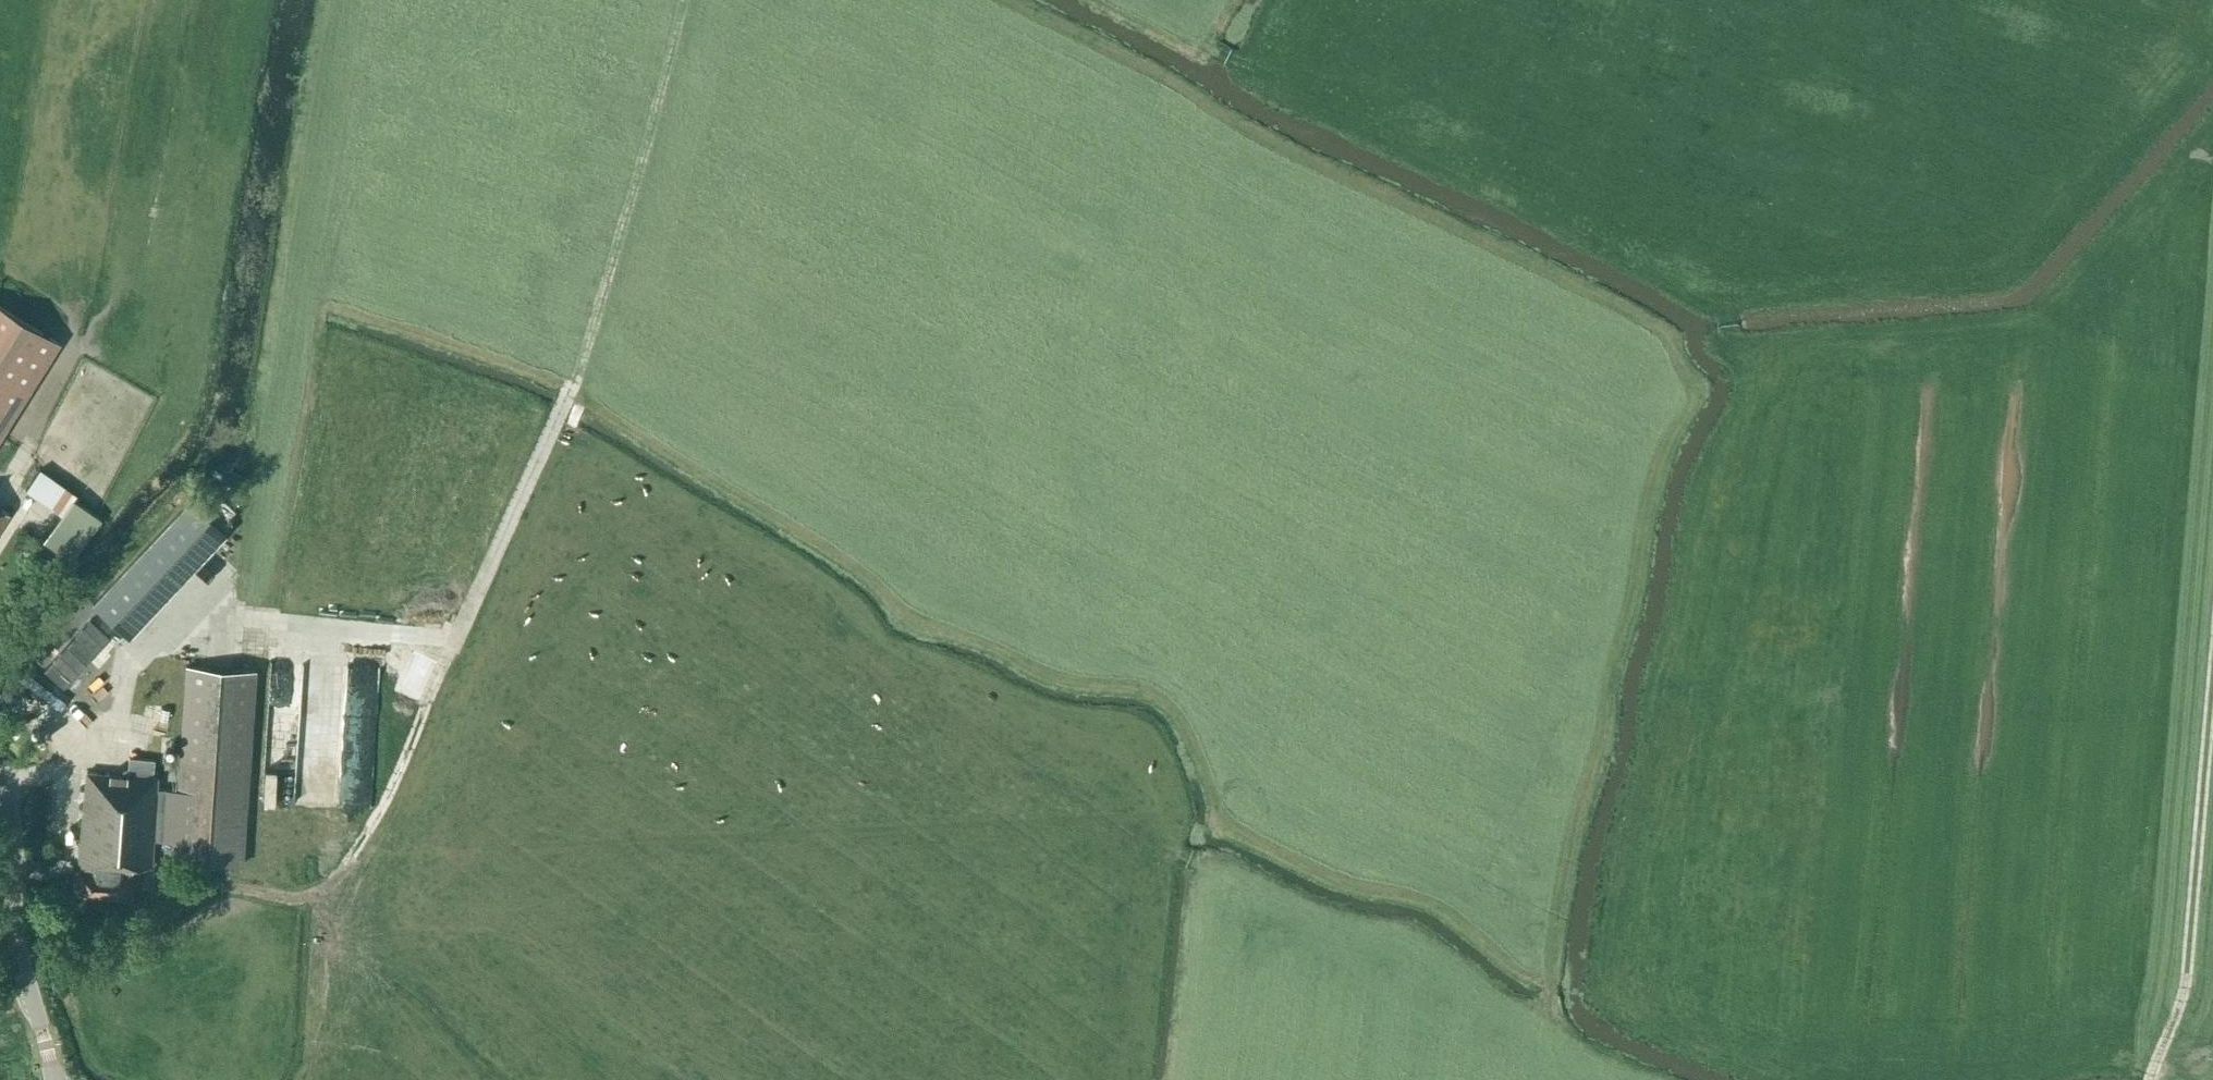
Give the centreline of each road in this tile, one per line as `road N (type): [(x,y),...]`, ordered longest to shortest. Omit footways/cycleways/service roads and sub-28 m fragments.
road 1 (track): [(218,617),(452,637),(574,382),(680,0)]
road 2 (tertiary): [(54,1079),(19,946),(11,825),(0,780)]

